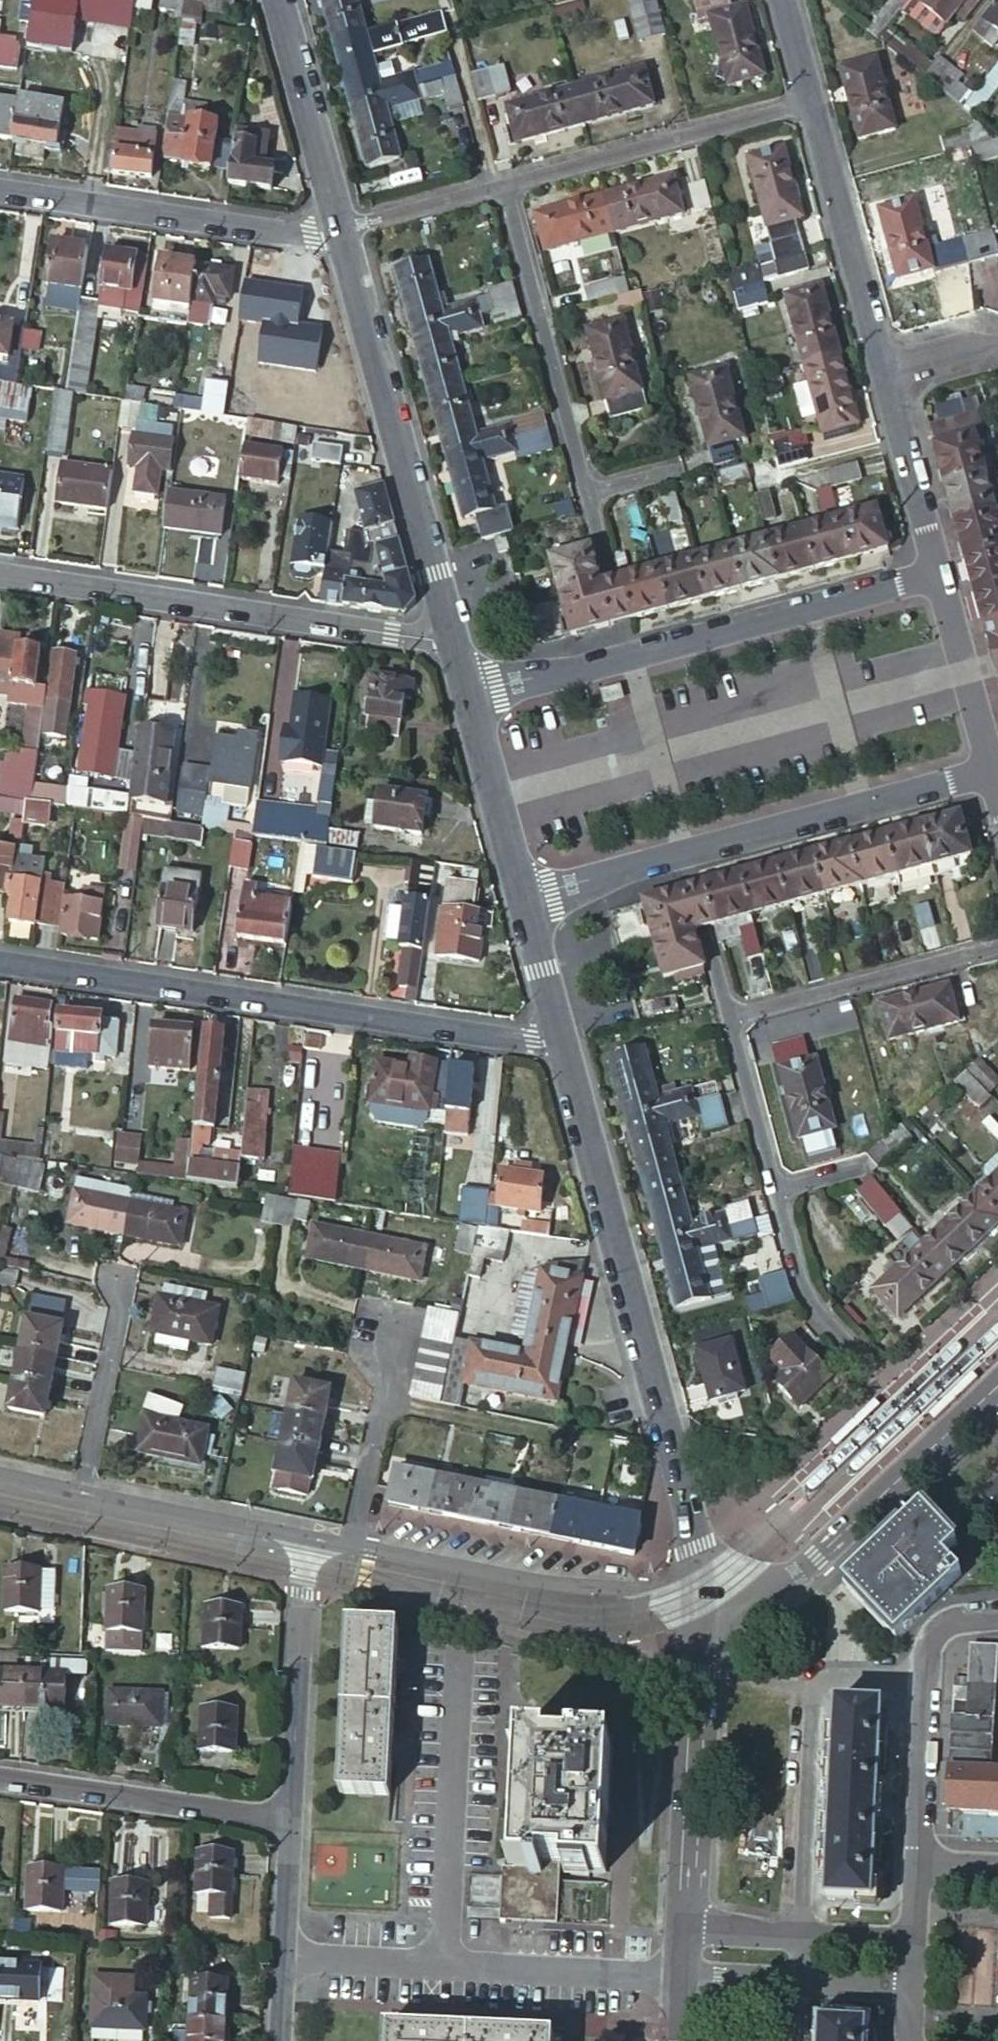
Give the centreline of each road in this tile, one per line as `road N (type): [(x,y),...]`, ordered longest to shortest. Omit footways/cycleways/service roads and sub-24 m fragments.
road 1 (residential): [(561,1034),(709,1591)]
road 2 (unclassified): [(561,1034),(542,1039),(0,958)]
road 3 (unclassified): [(0,573),(433,640),(455,635)]
road 4 (residential): [(334,236),(455,635)]
road 5 (residential): [(313,1538),(572,1590),(709,1591)]
road 6 (residential): [(709,1591),(773,1579),(818,1555),(997,1384)]
road 7 (residential): [(709,1591),(685,1929)]
road 8 (unclassified): [(334,236),(0,187)]
road 9 (residential): [(0,1471),(313,1538)]
road 10 (residential): [(685,851),(992,767)]
road 11 (residential): [(803,103),(497,190)]
road 12 (residential): [(630,651),(936,568)]
road 13 (residential): [(497,190),(589,491)]
road 14 (residential): [(0,1773),(296,1812)]
road 15 (unclassified): [(997,1613),(942,1624),(933,1644),(919,1859)]
road 16 (residential): [(803,103),(882,375)]
road 17 (residential): [(729,1018),(997,951)]
road 18 (residential): [(296,1812),(313,1538)]
road 19 (residential): [(279,0),(334,236)]
road 20 (unclassified): [(681,1976),(914,1991)]
road 21 (unclassified): [(916,1944),(685,1929)]
road 22 (residential): [(282,2040),(296,1812)]
road 23 (residential): [(470,694),(525,895)]
road 24 (residential): [(868,1367),(796,1279),(775,1190)]
road 25 (residential): [(882,375),(936,568)]
road 26 (residential): [(446,13),(497,190)]
road 27 (residential): [(775,1190),(729,1018)]
road 28 (residential): [(497,190),(334,236)]
road 29 (residential): [(525,895),(685,851)]
road 30 (residential): [(470,694),(630,651)]
road 31 (residential): [(525,895),(561,1034)]
road 32 (residential): [(882,375),(997,342)]

